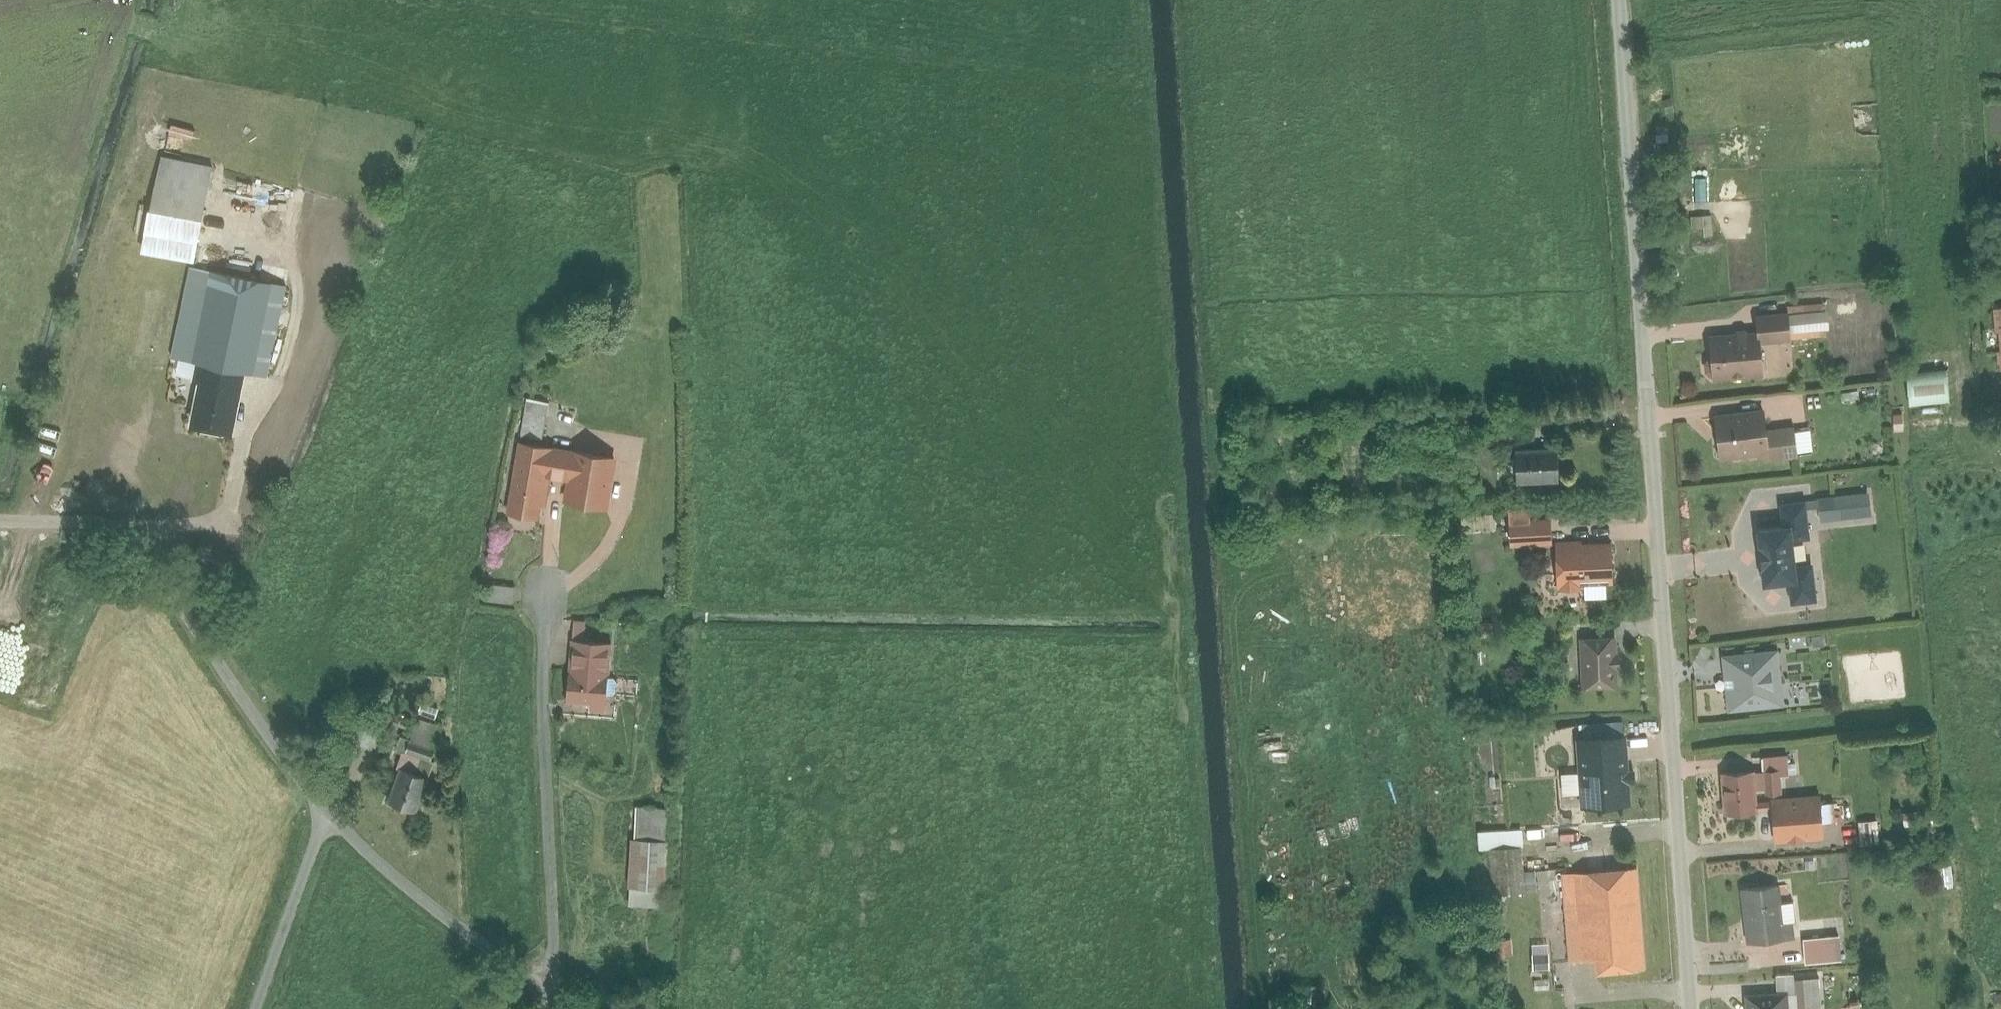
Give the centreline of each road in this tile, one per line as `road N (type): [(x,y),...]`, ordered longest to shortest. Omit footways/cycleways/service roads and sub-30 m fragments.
road 1 (unclassified): [(1621,0),(1694,1008)]
road 2 (unclassified): [(328,812),(129,528)]
road 3 (unclassified): [(559,1008),(557,982),(510,961),(328,812)]
road 4 (unclassified): [(328,812),(257,1008)]
road 5 (unclassified): [(129,528),(0,516)]

